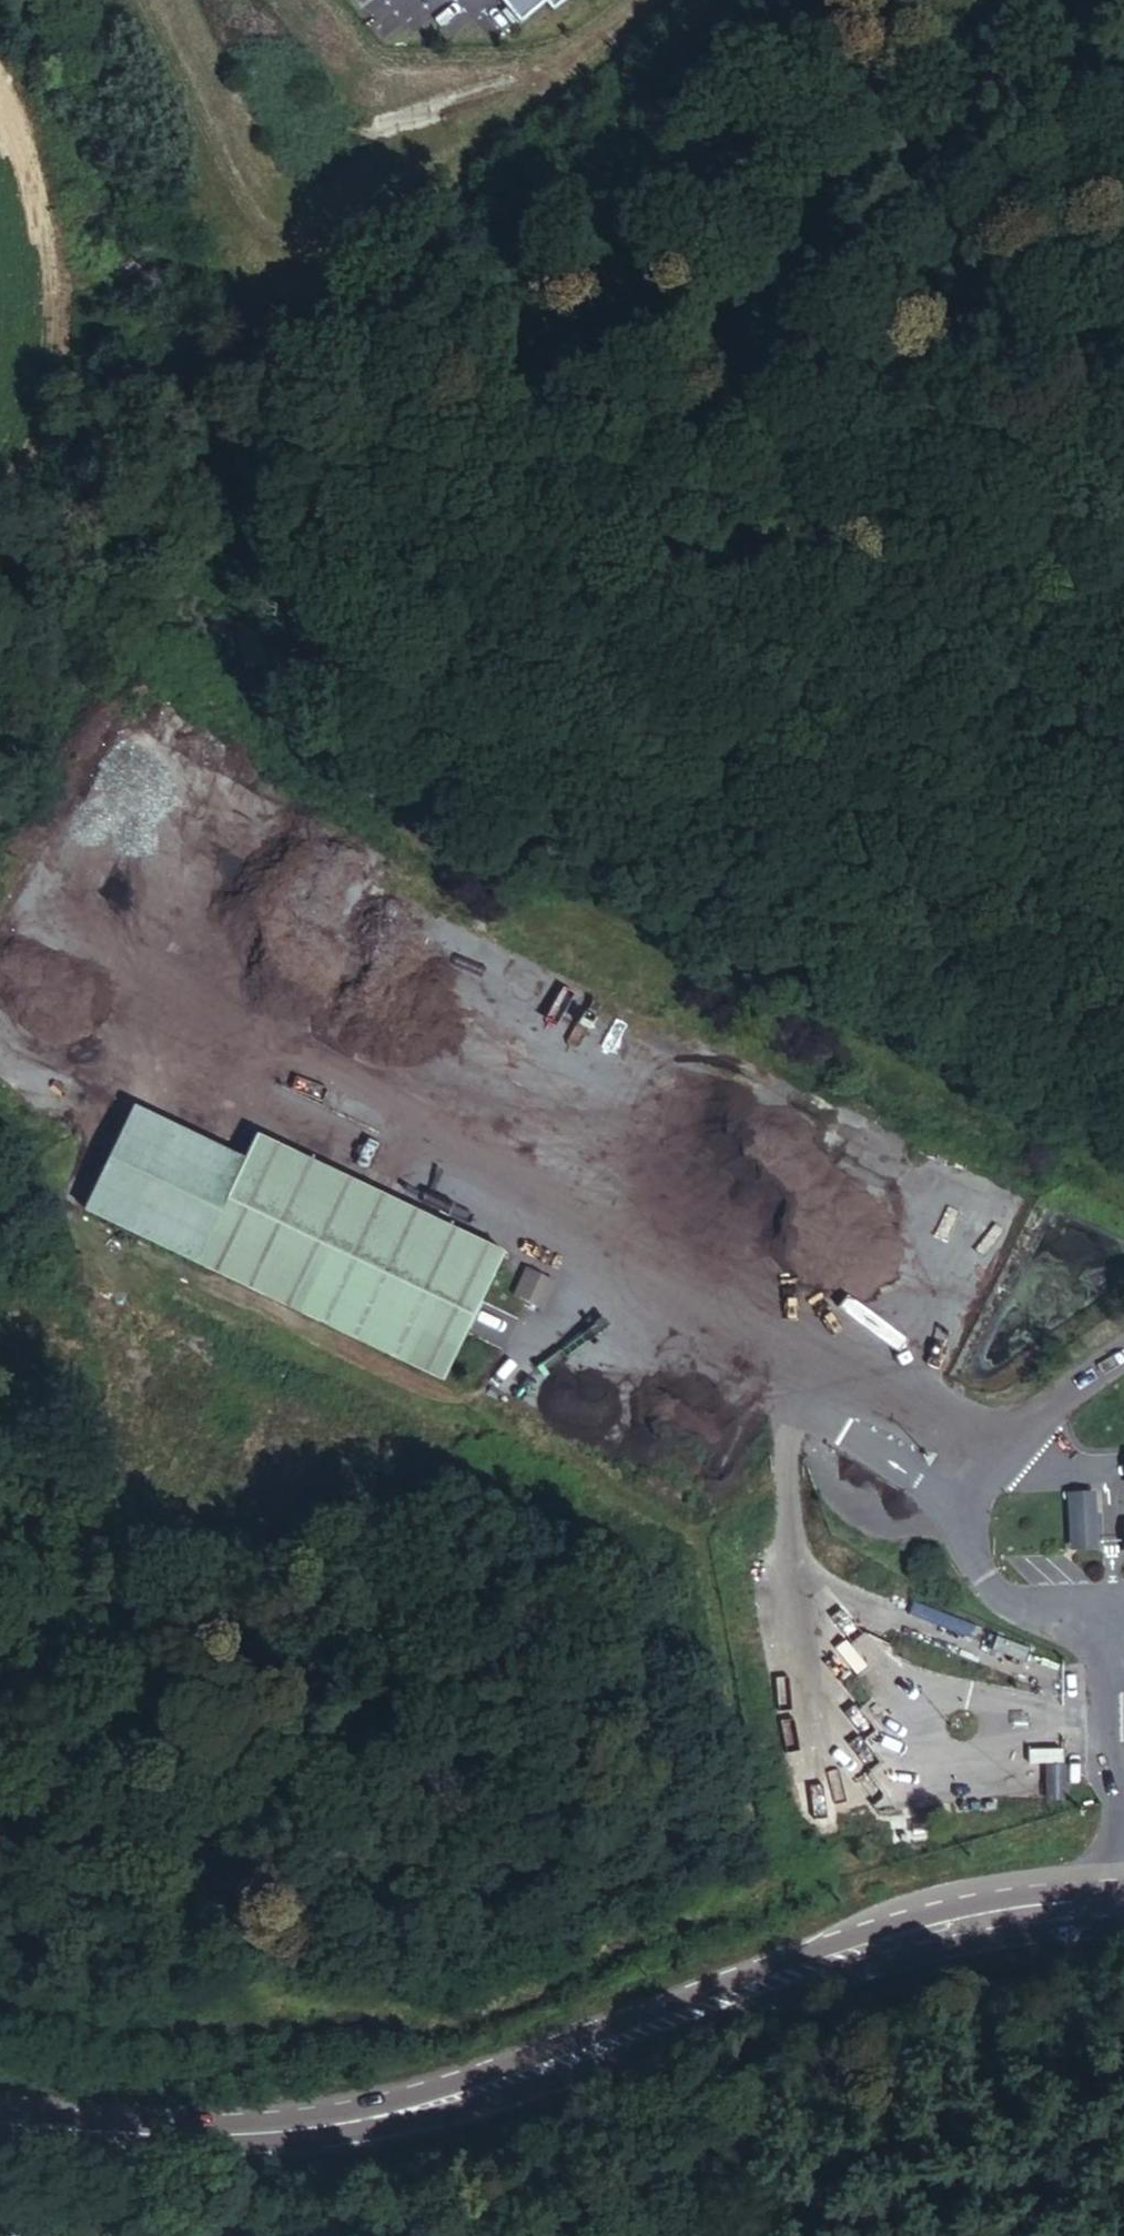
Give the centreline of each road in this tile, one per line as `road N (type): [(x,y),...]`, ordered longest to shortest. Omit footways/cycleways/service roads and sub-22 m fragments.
road 1 (primary): [(0,2124),(230,2134),(333,2126),(437,2104),(897,1938),(957,1921),(1123,1903)]
road 2 (track): [(871,0),(778,102)]

